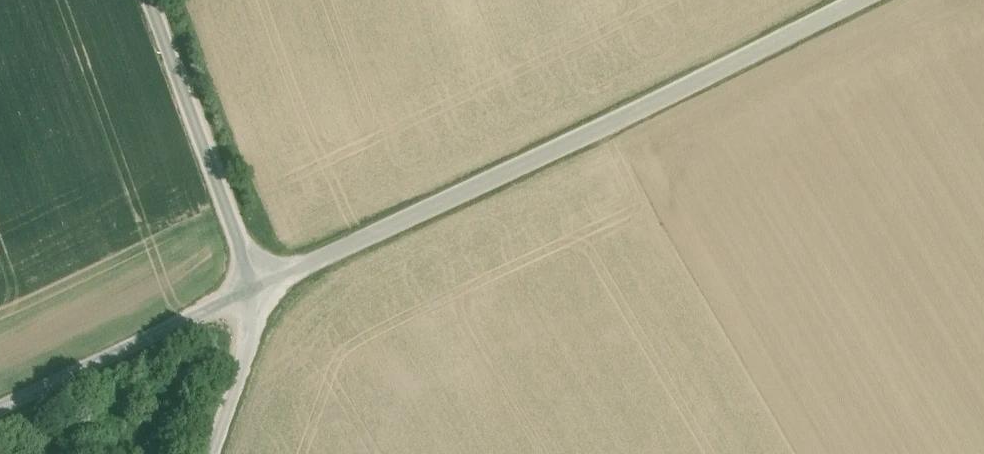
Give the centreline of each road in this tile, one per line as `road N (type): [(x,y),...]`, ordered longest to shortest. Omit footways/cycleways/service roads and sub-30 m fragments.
road 1 (unclassified): [(872,0),(0,406)]
road 2 (track): [(151,0),(262,284),(214,453)]

